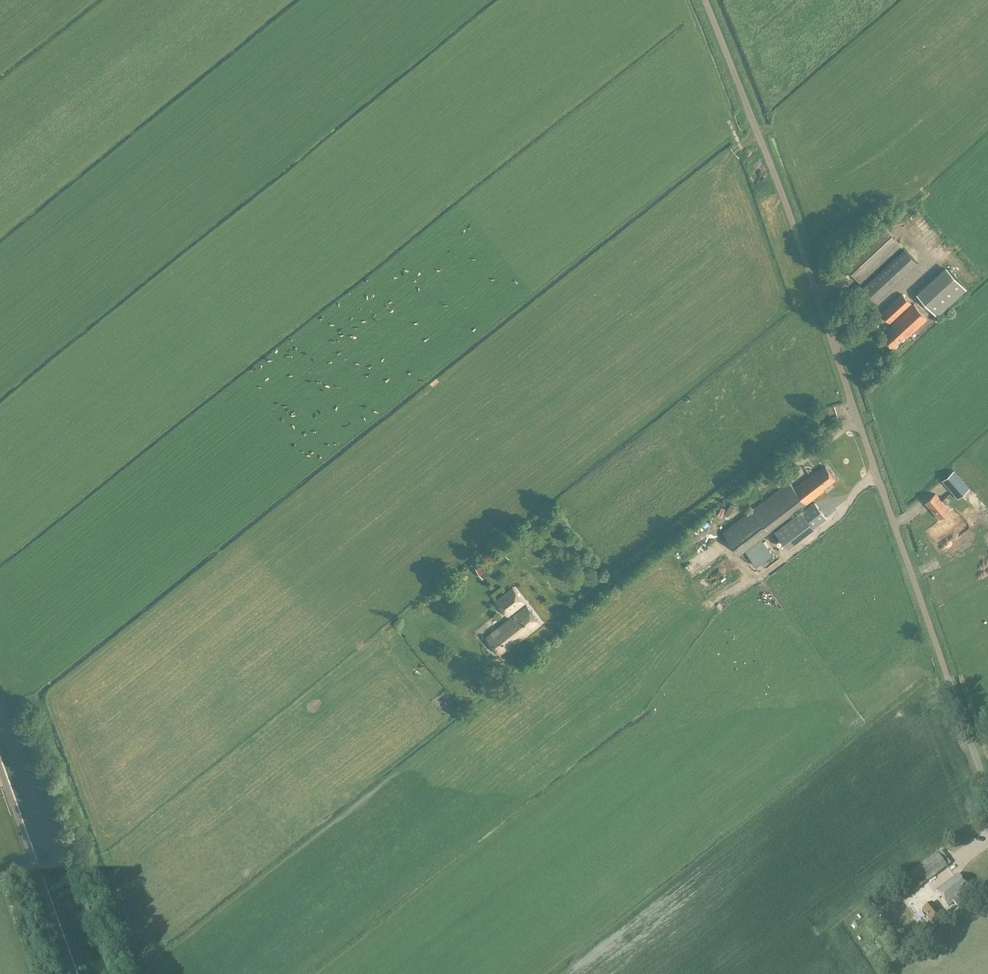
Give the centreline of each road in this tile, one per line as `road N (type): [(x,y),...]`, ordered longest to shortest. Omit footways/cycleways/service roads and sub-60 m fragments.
road 1 (unclassified): [(987,778),(706,0)]
road 2 (track): [(487,672),(503,668),(826,414),(853,406)]
road 3 (unclassified): [(72,973),(0,766)]

